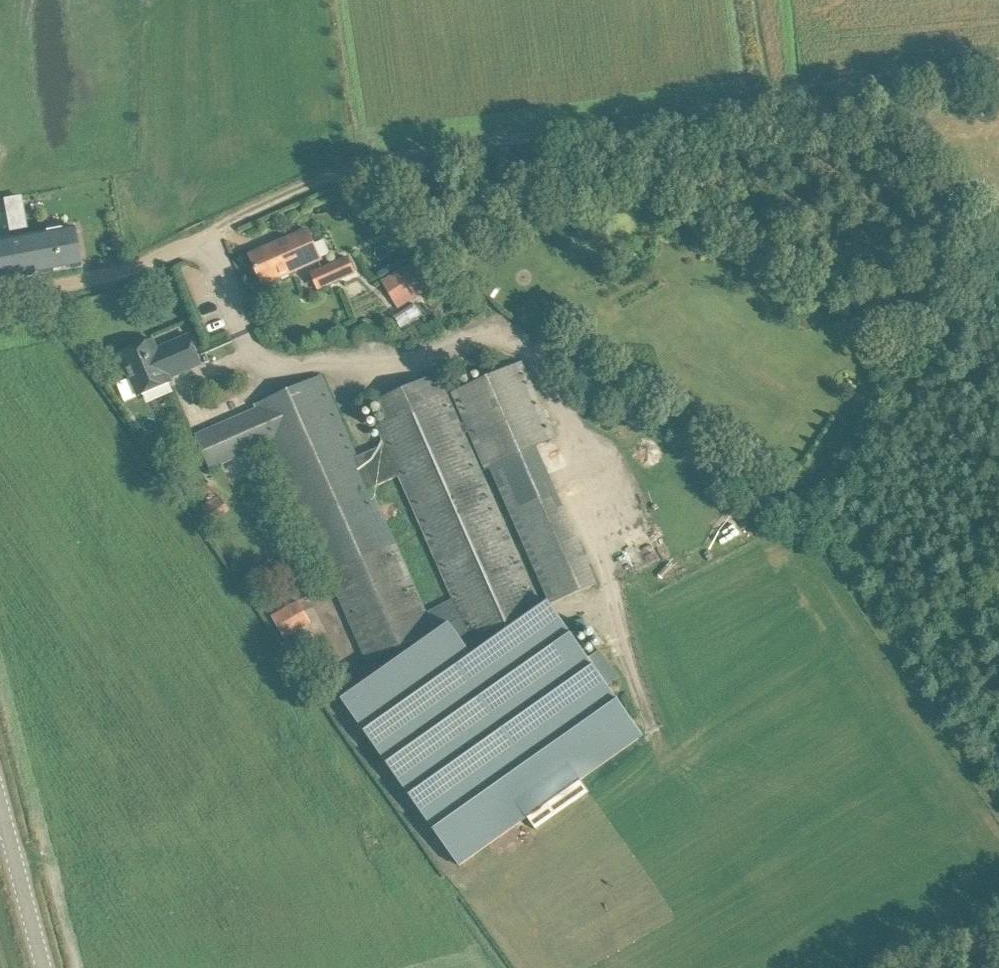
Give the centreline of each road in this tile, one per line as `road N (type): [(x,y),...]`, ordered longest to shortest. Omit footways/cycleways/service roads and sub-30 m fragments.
road 1 (track): [(215,228),(348,180),(505,139),(998,71)]
road 2 (unclassified): [(0,297),(93,278),(215,228)]
road 3 (unclassified): [(61,967),(0,769)]

